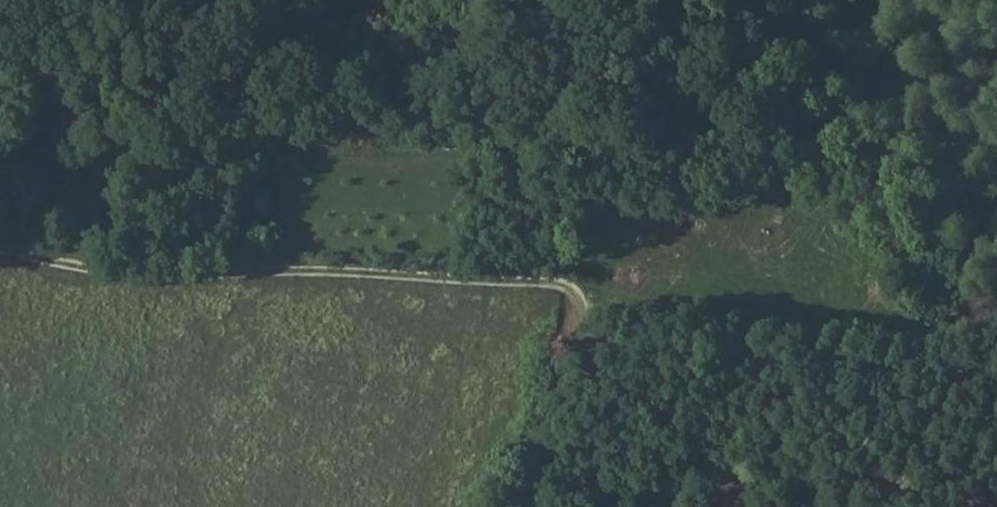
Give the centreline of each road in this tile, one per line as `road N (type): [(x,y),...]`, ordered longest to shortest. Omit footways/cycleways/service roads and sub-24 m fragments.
road 1 (track): [(548,506),(583,307),(553,282),(299,268),(167,279),(0,242)]

